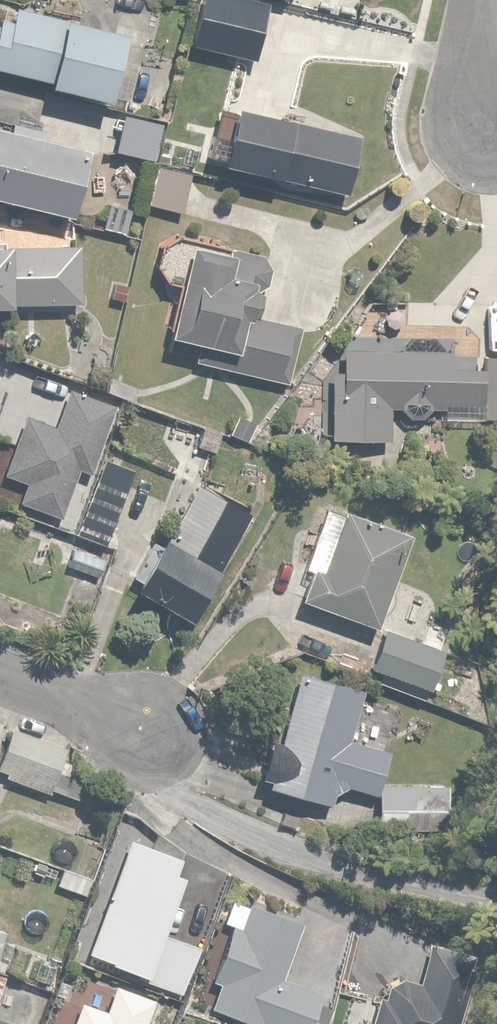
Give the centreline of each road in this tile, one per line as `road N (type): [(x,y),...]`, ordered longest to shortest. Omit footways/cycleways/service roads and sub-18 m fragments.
road 1 (residential): [(152,733),(0,678)]
road 2 (residential): [(476,0),(488,123)]

